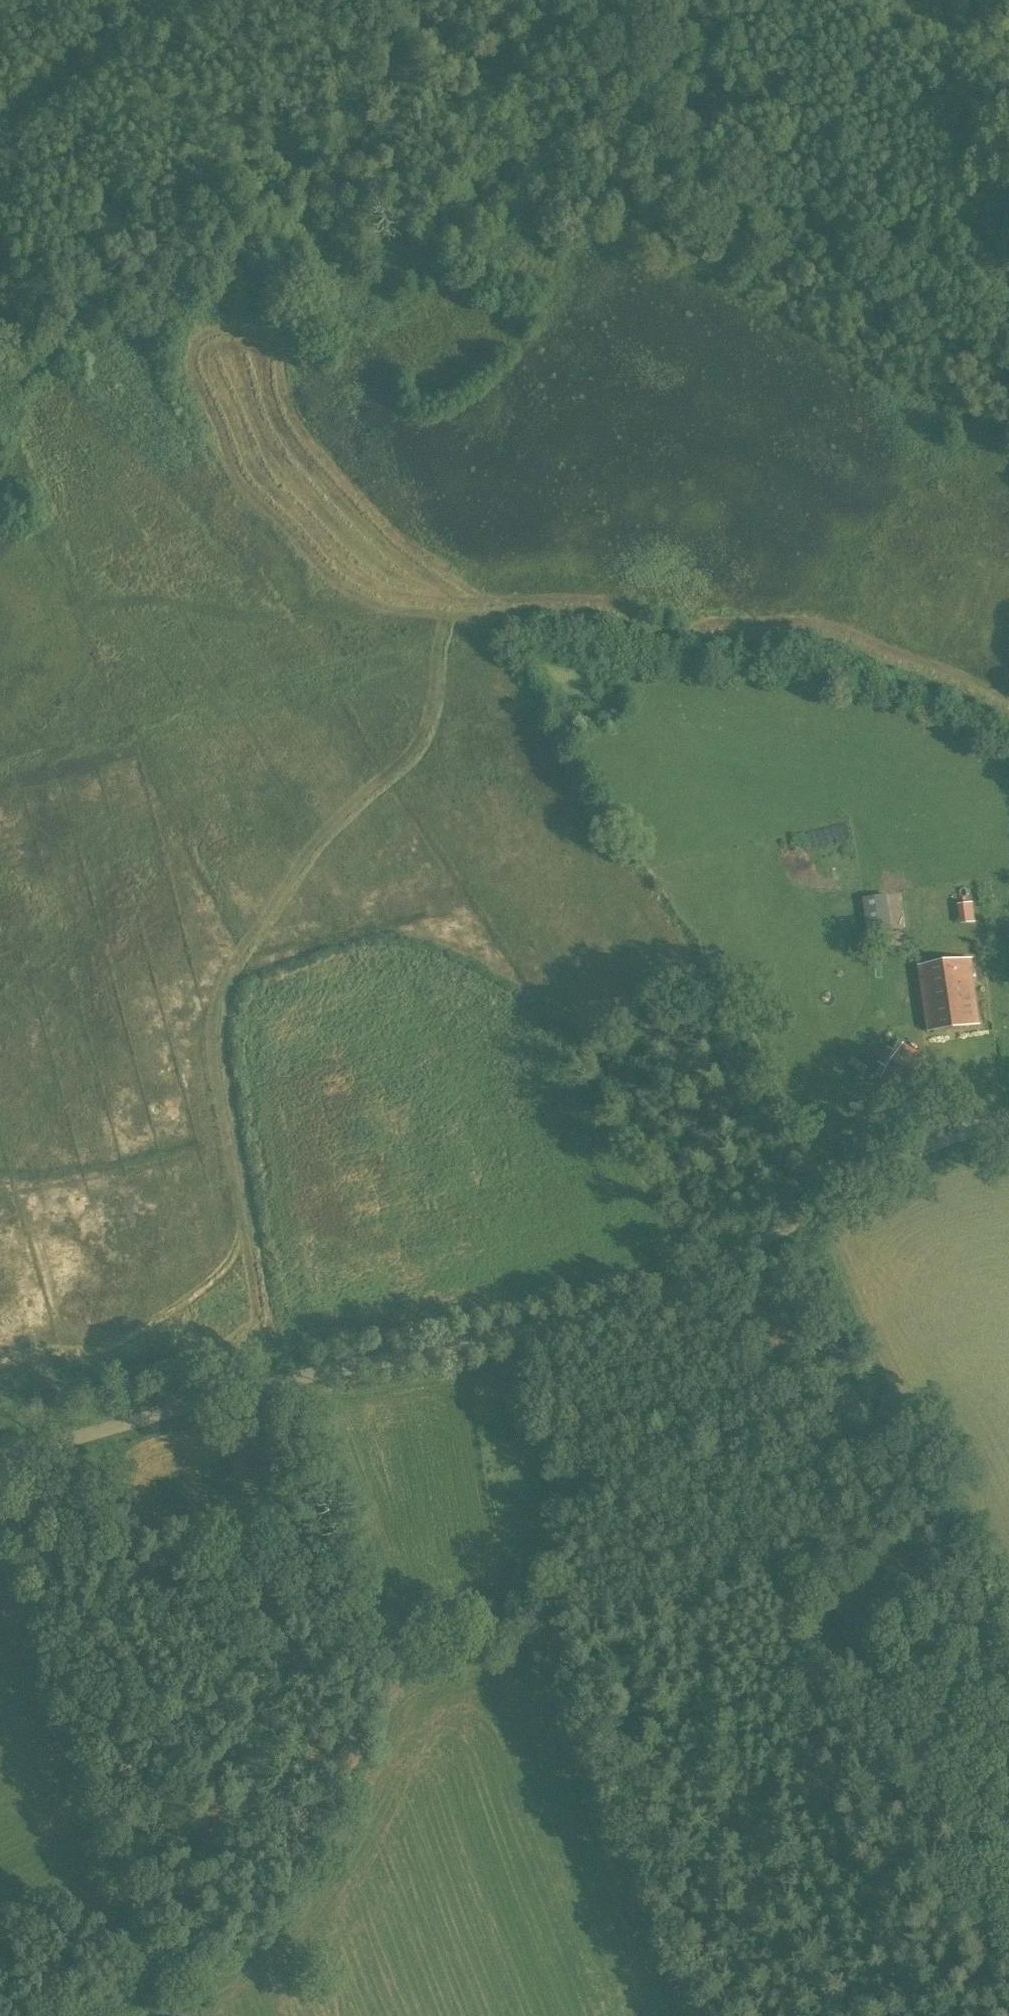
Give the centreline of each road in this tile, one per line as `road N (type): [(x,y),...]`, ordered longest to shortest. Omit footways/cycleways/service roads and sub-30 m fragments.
road 1 (unclassified): [(0,1458),(308,1374),(566,1324),(683,1288),(955,1134),(1008,1124)]

